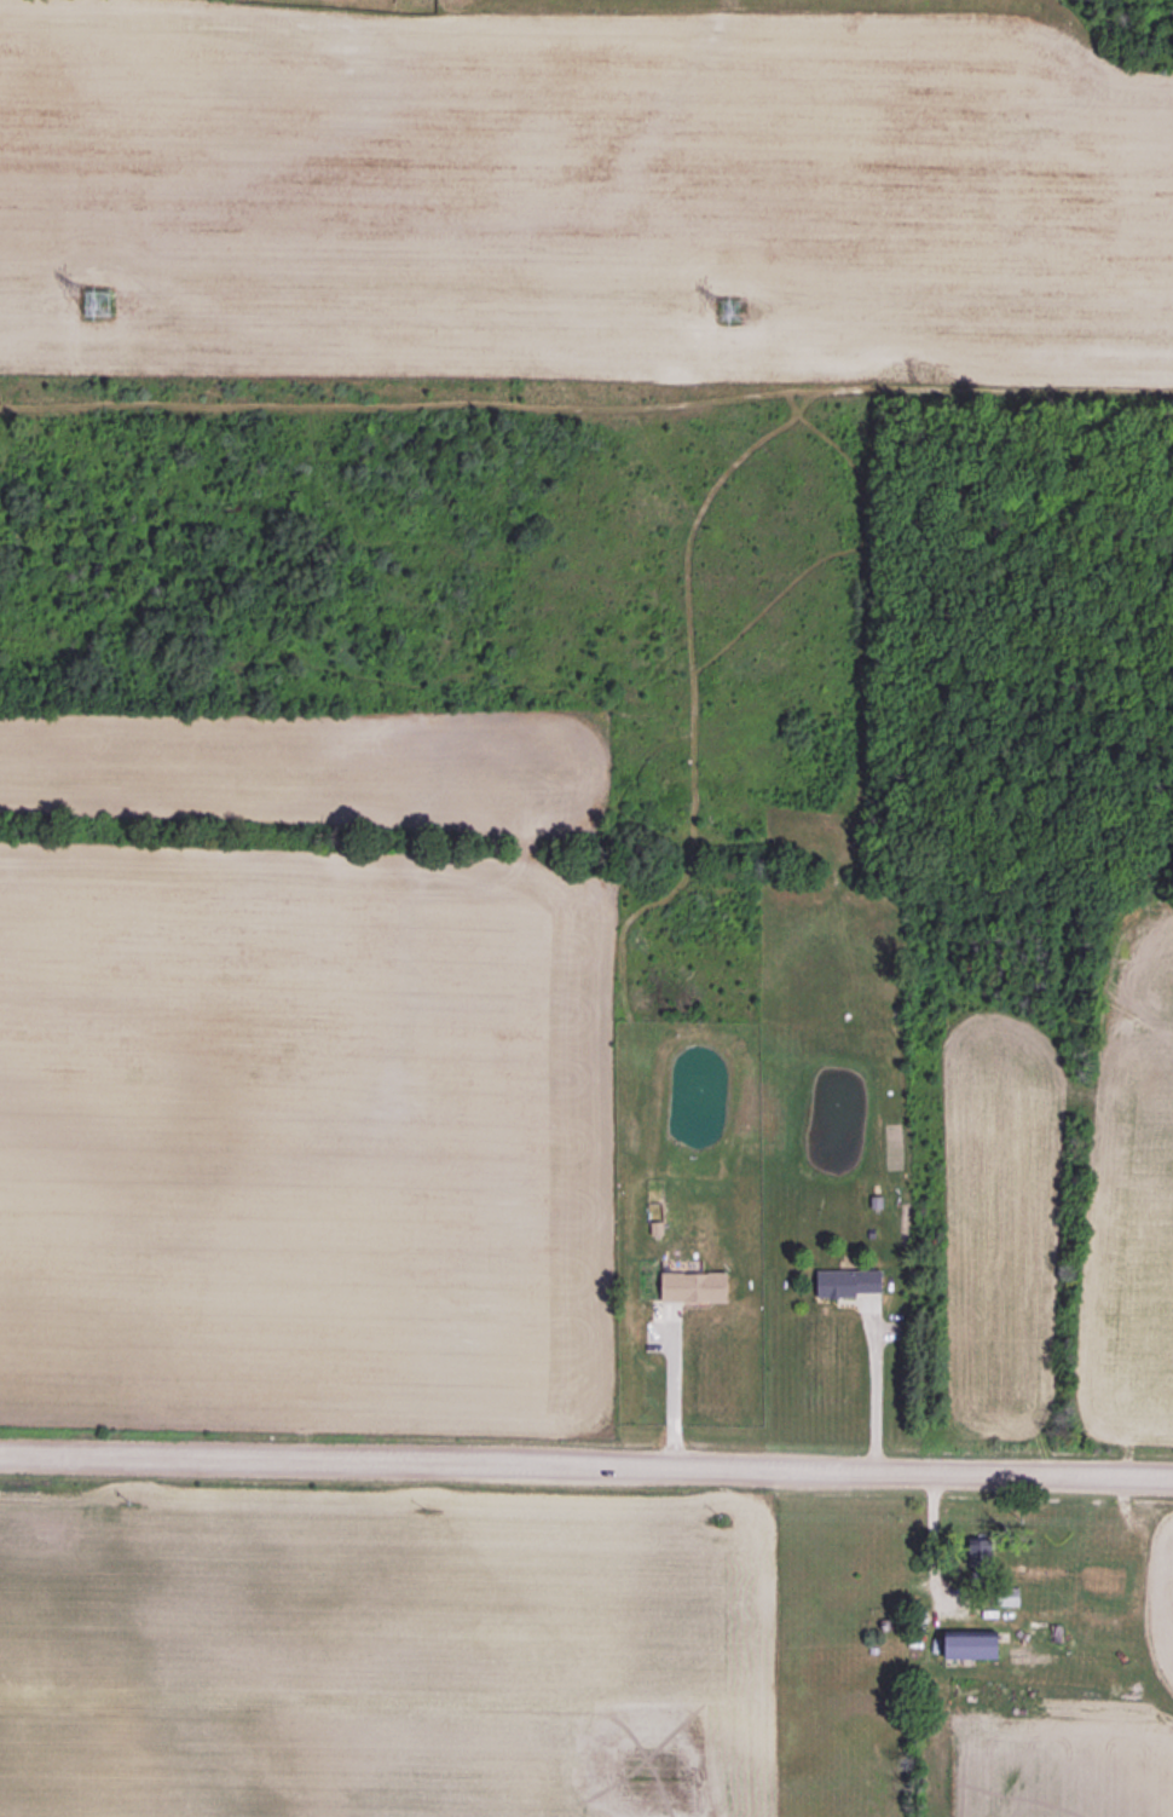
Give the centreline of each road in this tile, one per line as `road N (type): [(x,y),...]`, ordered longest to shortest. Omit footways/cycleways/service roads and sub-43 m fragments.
road 1 (residential): [(1172,1476),(0,1454)]

